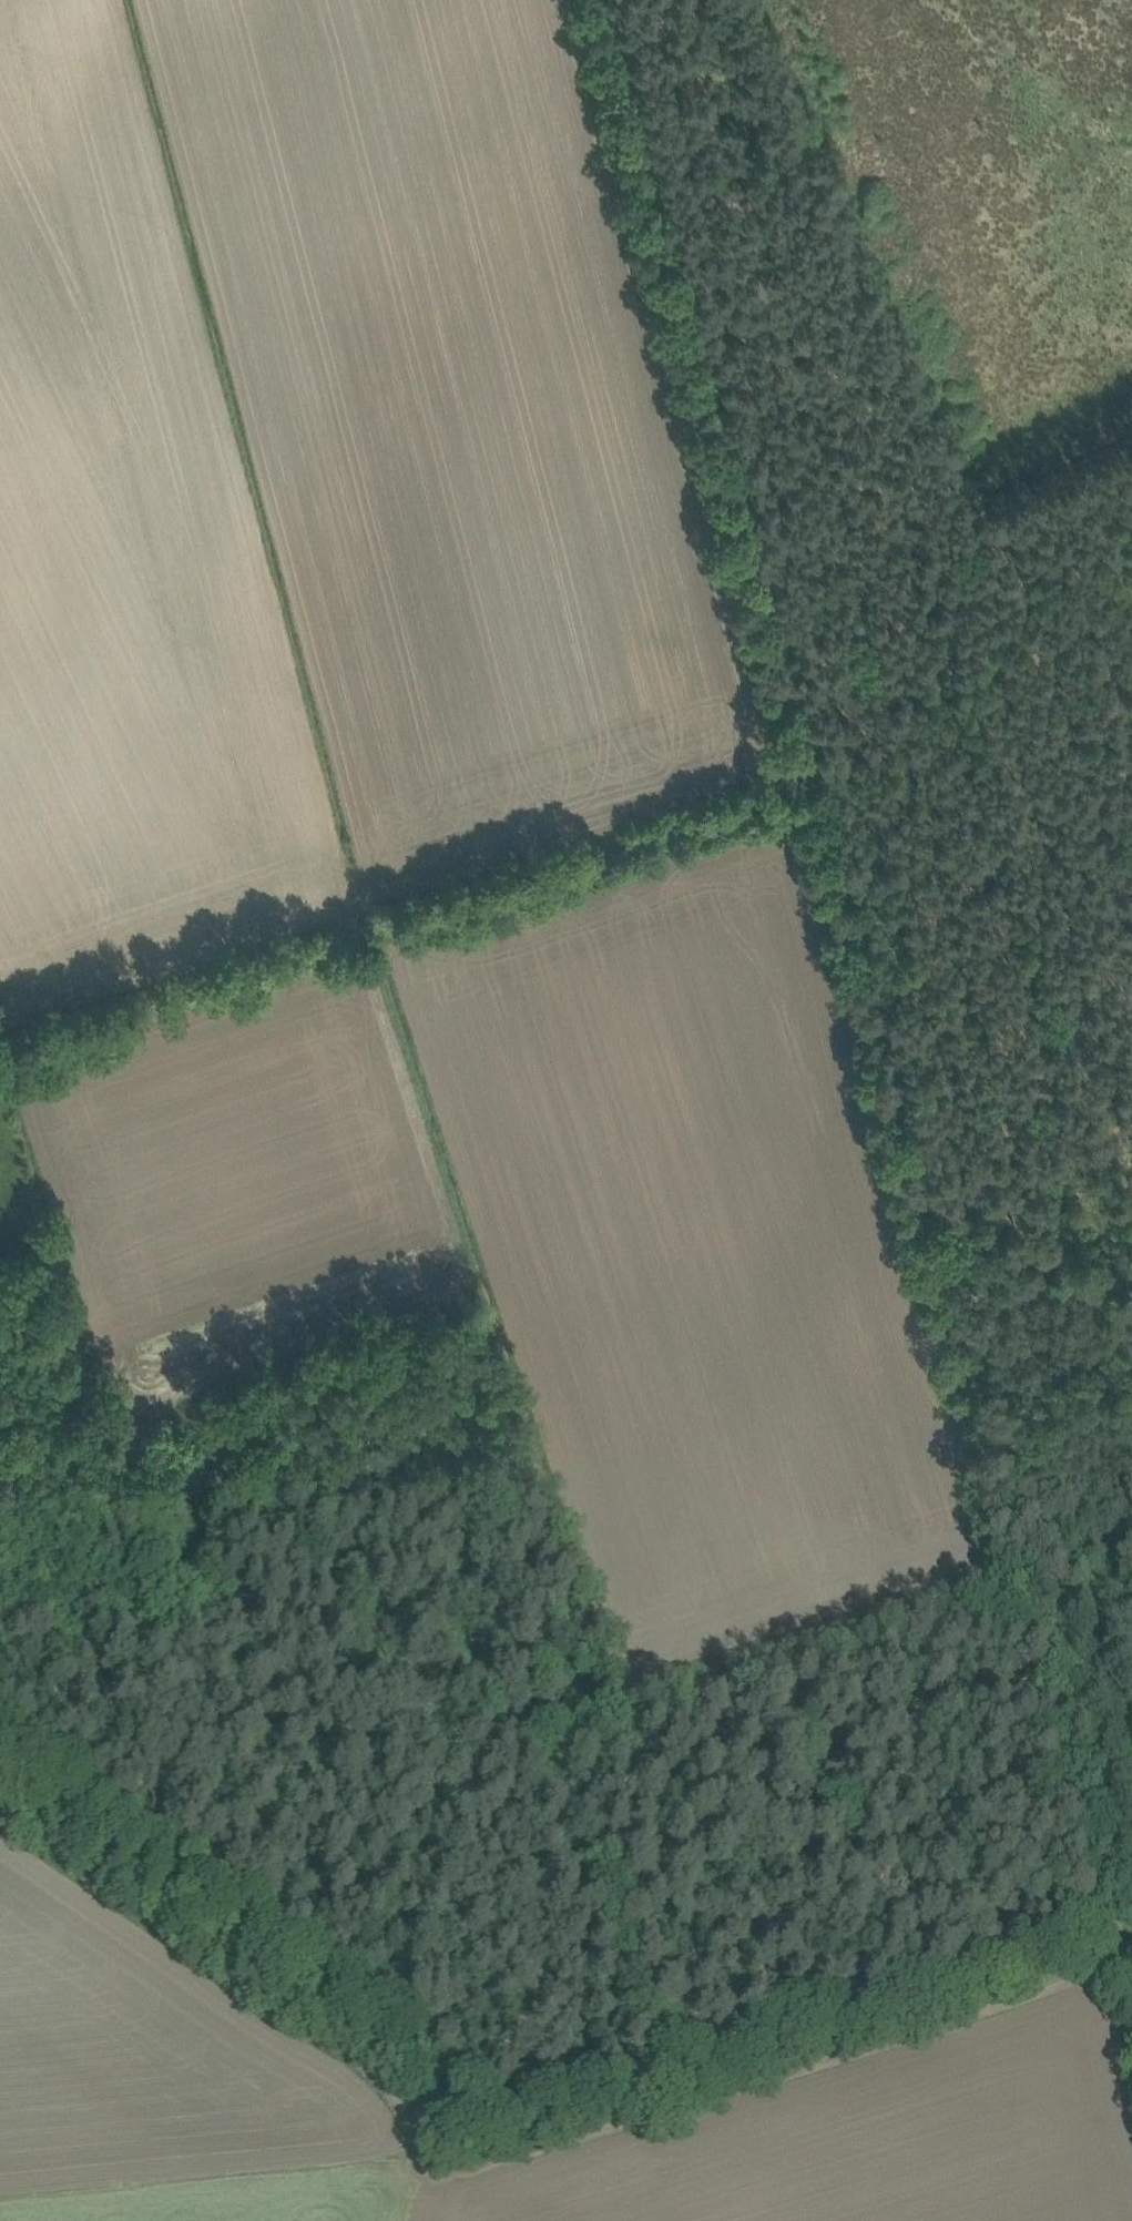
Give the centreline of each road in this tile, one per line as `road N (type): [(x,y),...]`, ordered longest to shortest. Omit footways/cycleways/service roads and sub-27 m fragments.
road 1 (track): [(0,1798),(386,2073),(430,2159)]

